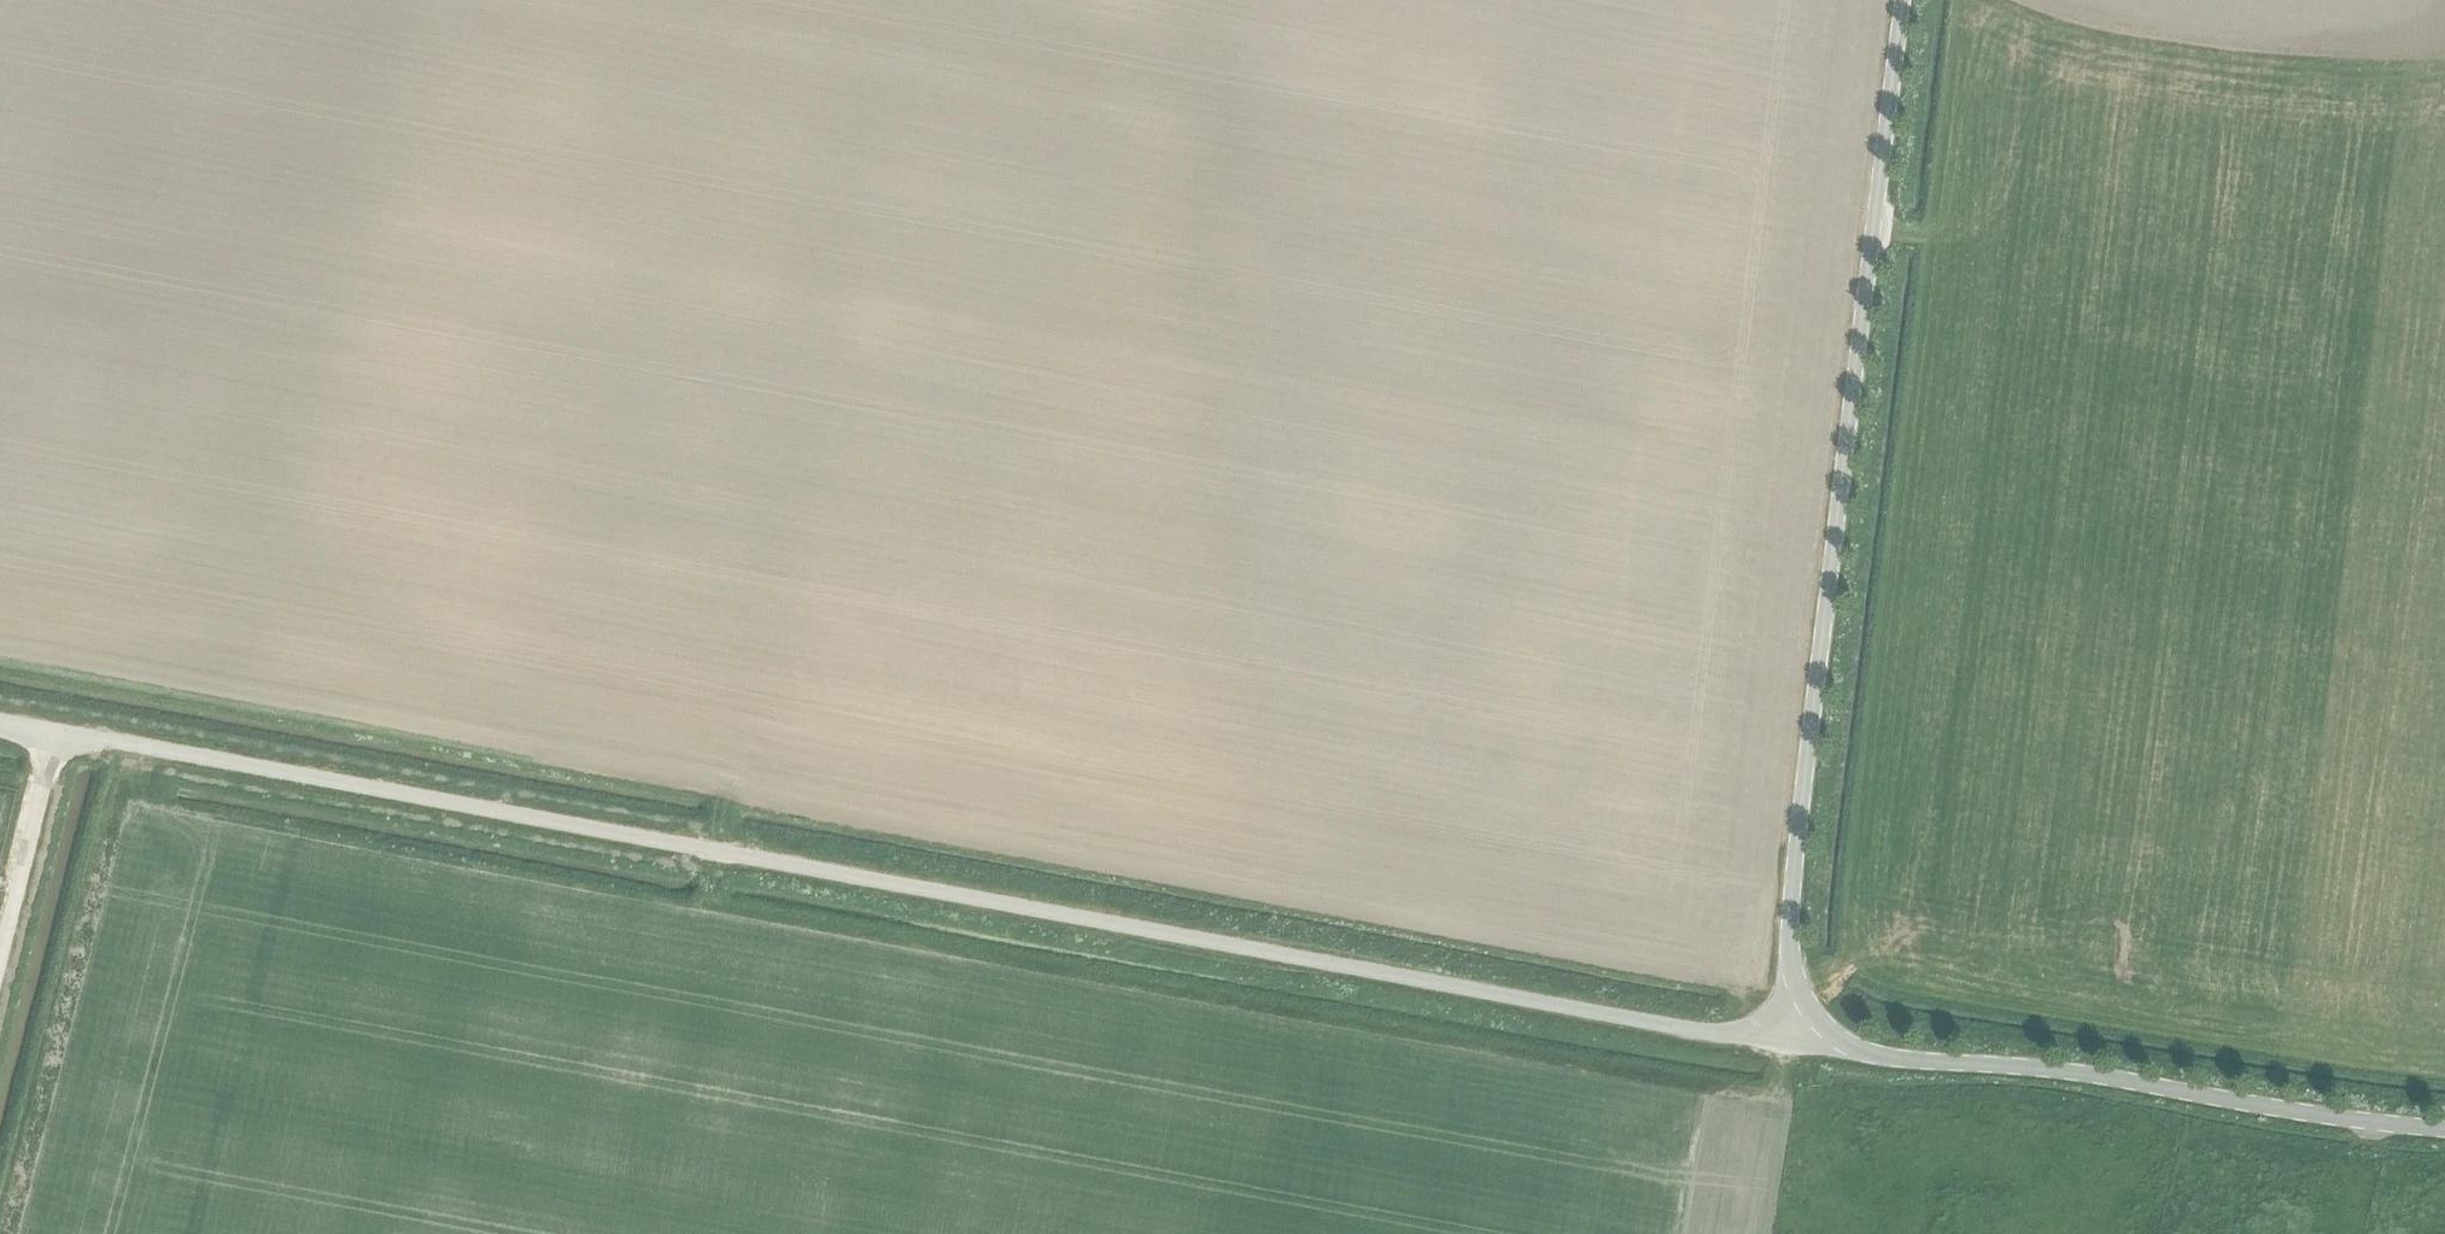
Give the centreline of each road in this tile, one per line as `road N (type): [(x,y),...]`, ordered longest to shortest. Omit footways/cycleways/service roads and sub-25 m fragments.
road 1 (unclassified): [(1799,1040),(1741,1037),(0,721)]
road 2 (unclassified): [(1799,1040),(1790,987),(1791,888),(1905,0)]
road 3 (unclassified): [(2444,1130),(2057,1070),(1895,1058),(1799,1040)]
road 4 (track): [(0,958),(55,731)]

